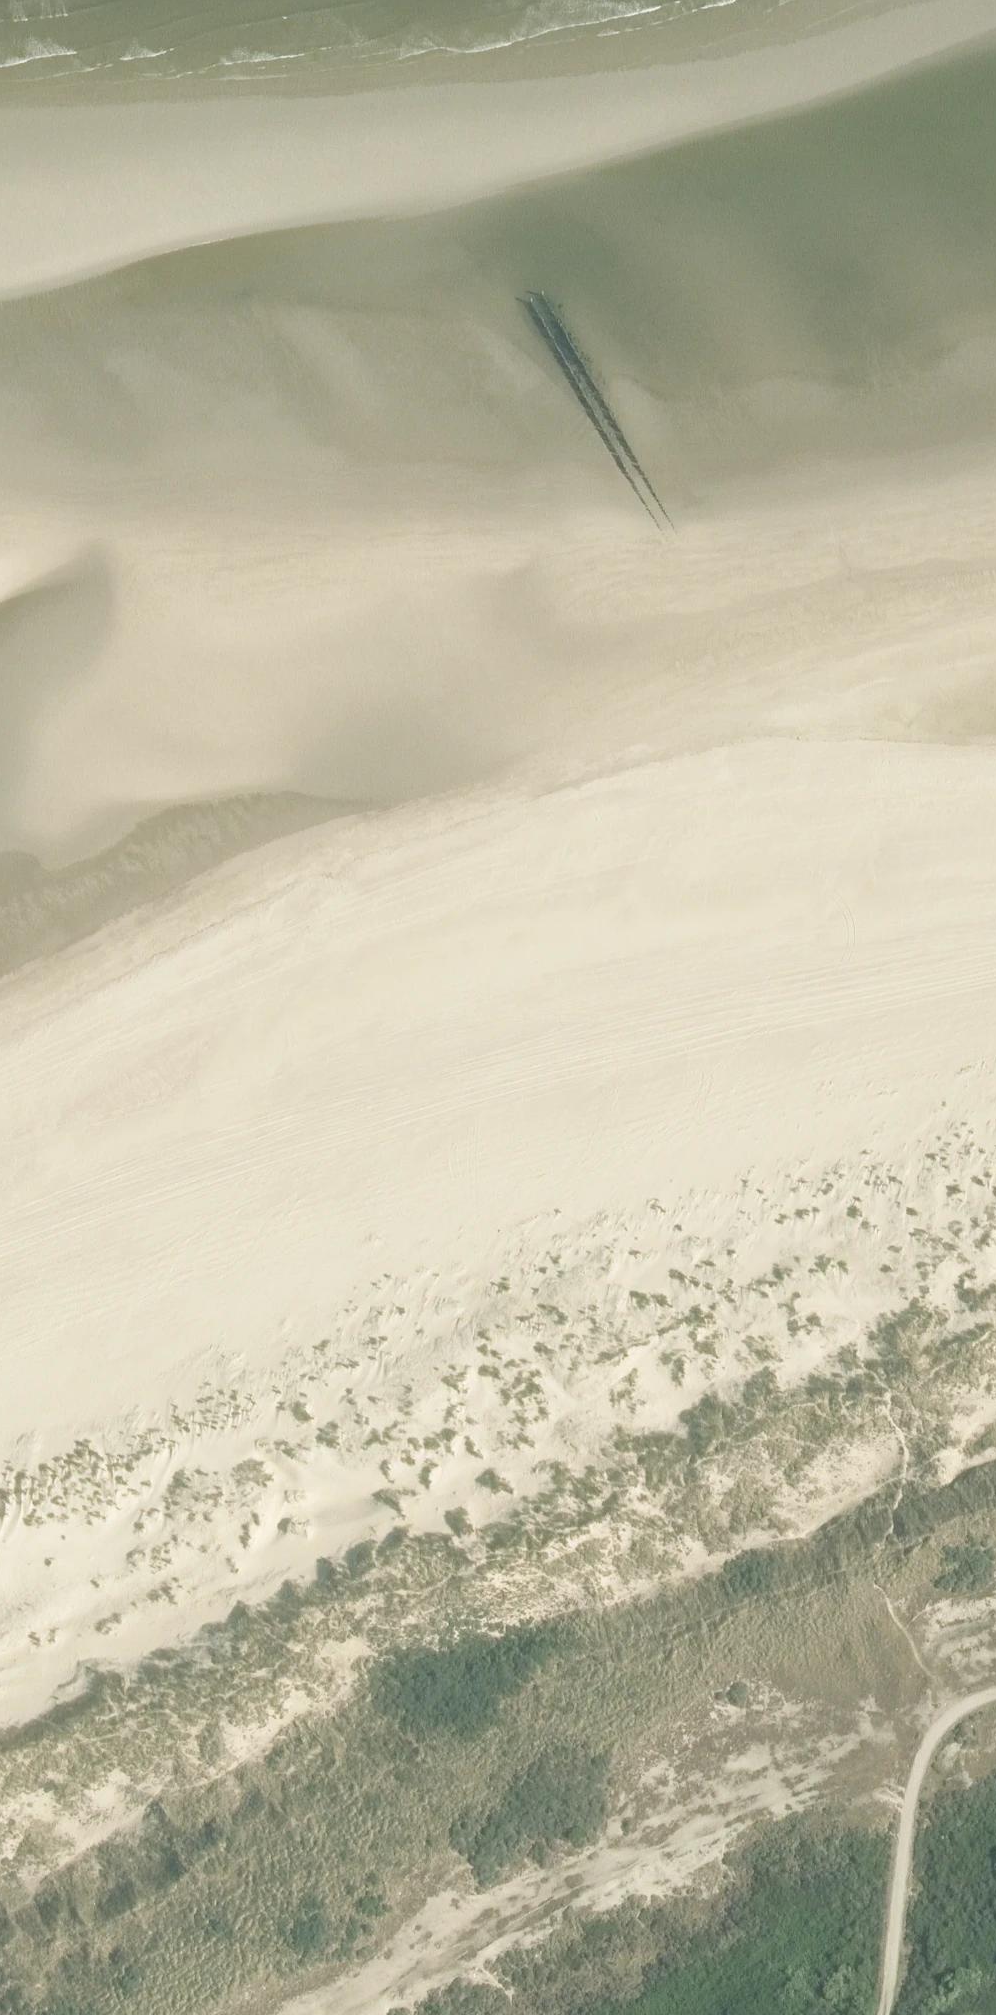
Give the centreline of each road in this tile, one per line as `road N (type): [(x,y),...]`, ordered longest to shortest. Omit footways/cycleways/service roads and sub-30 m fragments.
road 1 (track): [(995,1699),(945,1715),(912,1771),(888,2014)]

